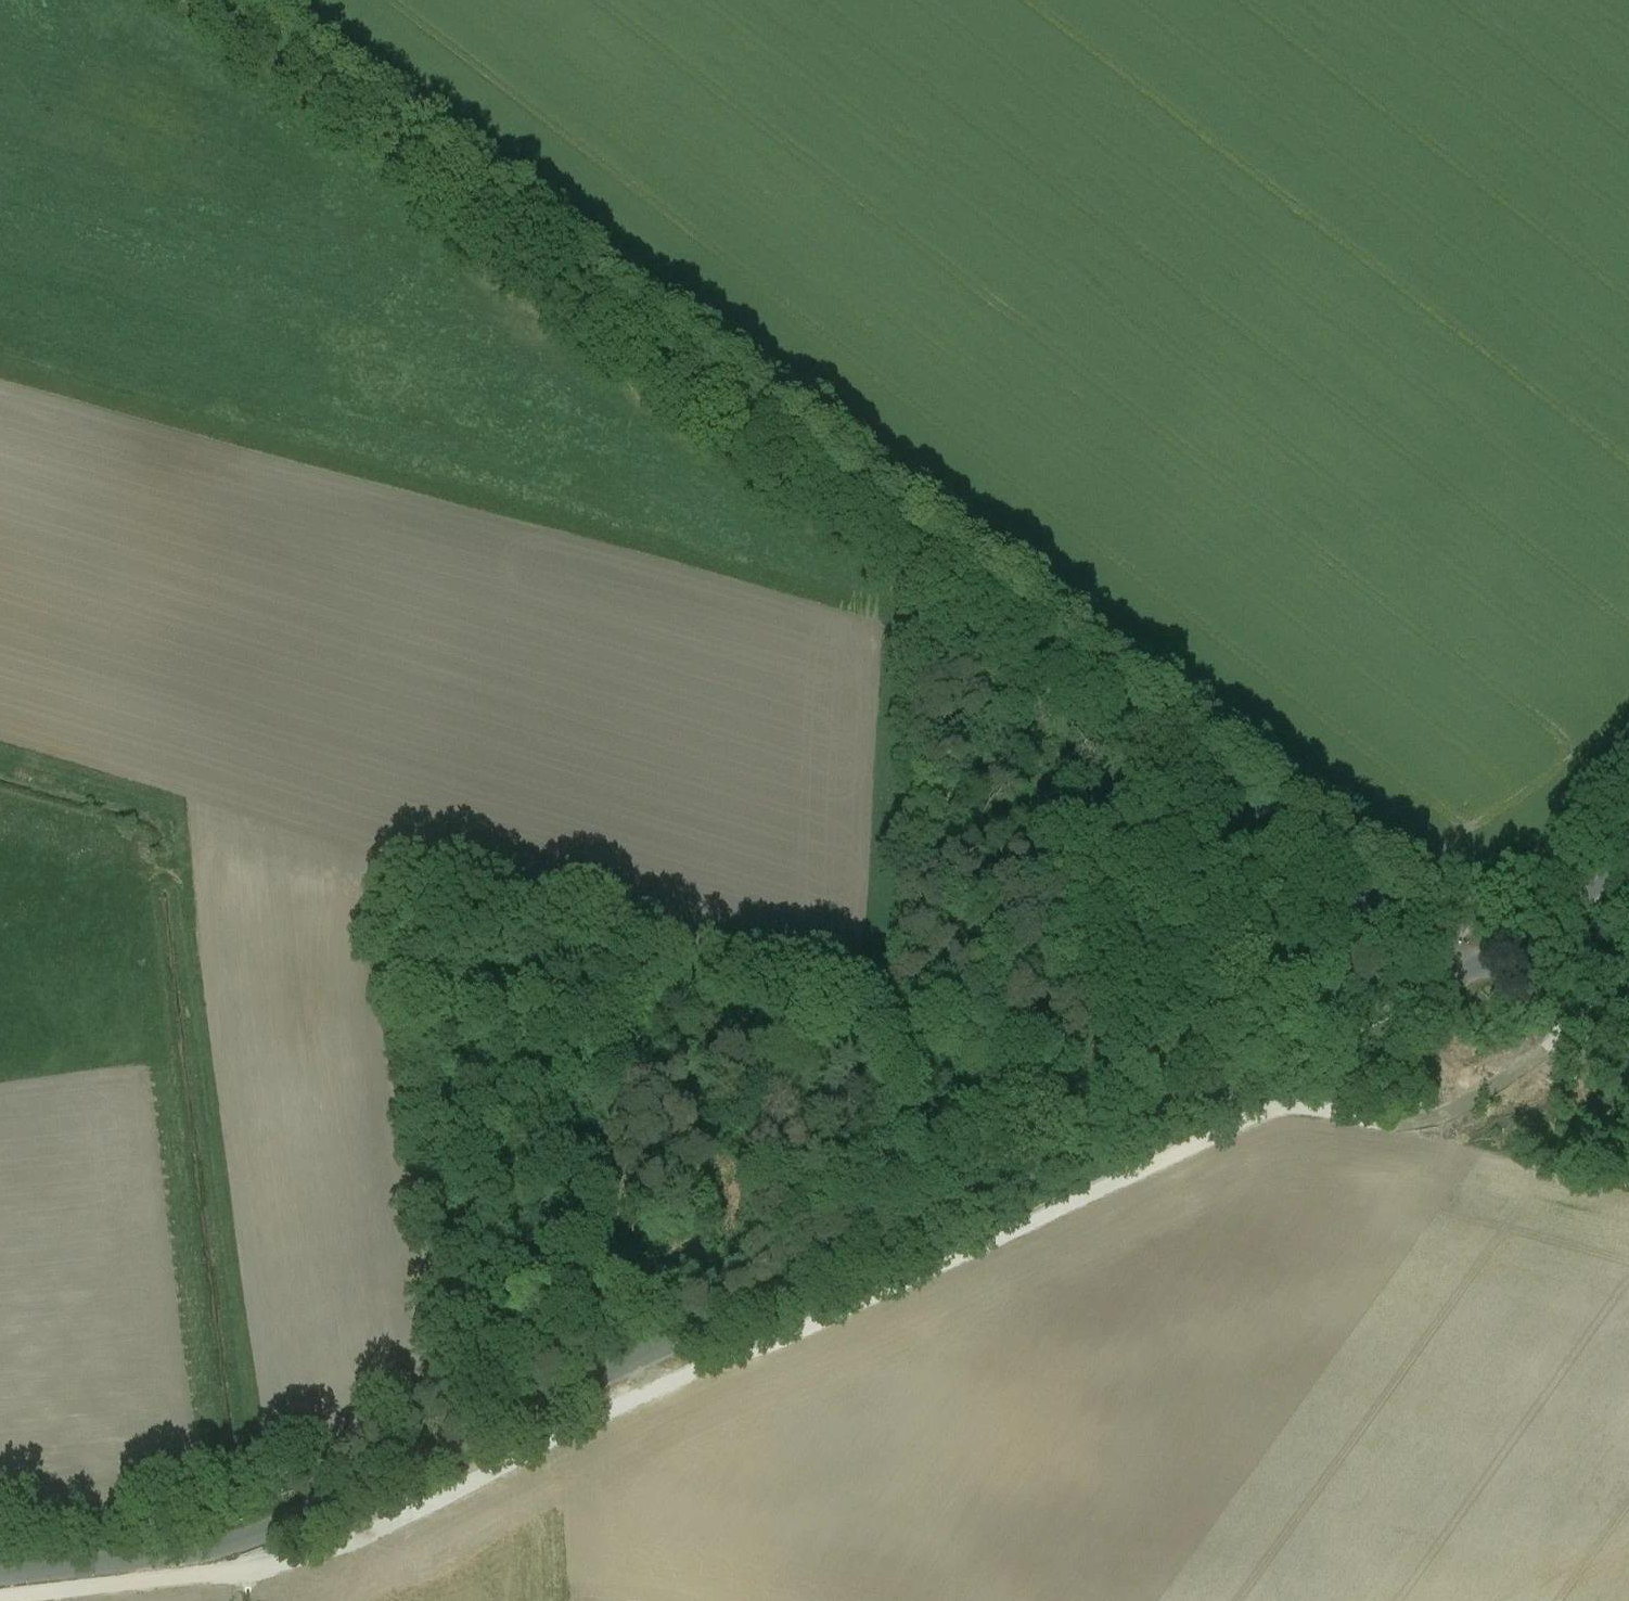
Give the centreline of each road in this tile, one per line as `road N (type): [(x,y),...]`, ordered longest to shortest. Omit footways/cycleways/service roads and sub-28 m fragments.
road 1 (unclassified): [(0,1572),(237,1543),(291,1523),(1495,960)]
road 2 (unclassified): [(1495,960),(1398,929),(218,0)]
road 3 (unclassified): [(1628,1060),(1495,960)]
road 4 (unclassified): [(1495,960),(1628,864)]

